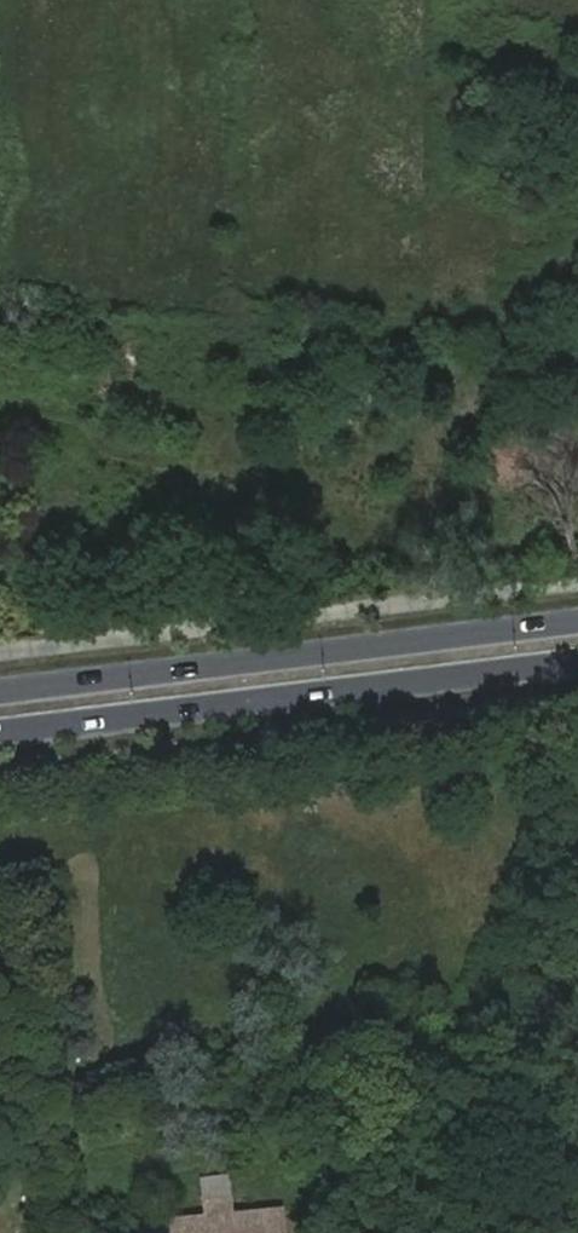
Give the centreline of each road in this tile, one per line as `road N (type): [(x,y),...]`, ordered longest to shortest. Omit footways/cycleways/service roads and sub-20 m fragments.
road 1 (secondary): [(577,620),(0,689)]
road 2 (secondary): [(0,729),(577,660)]

